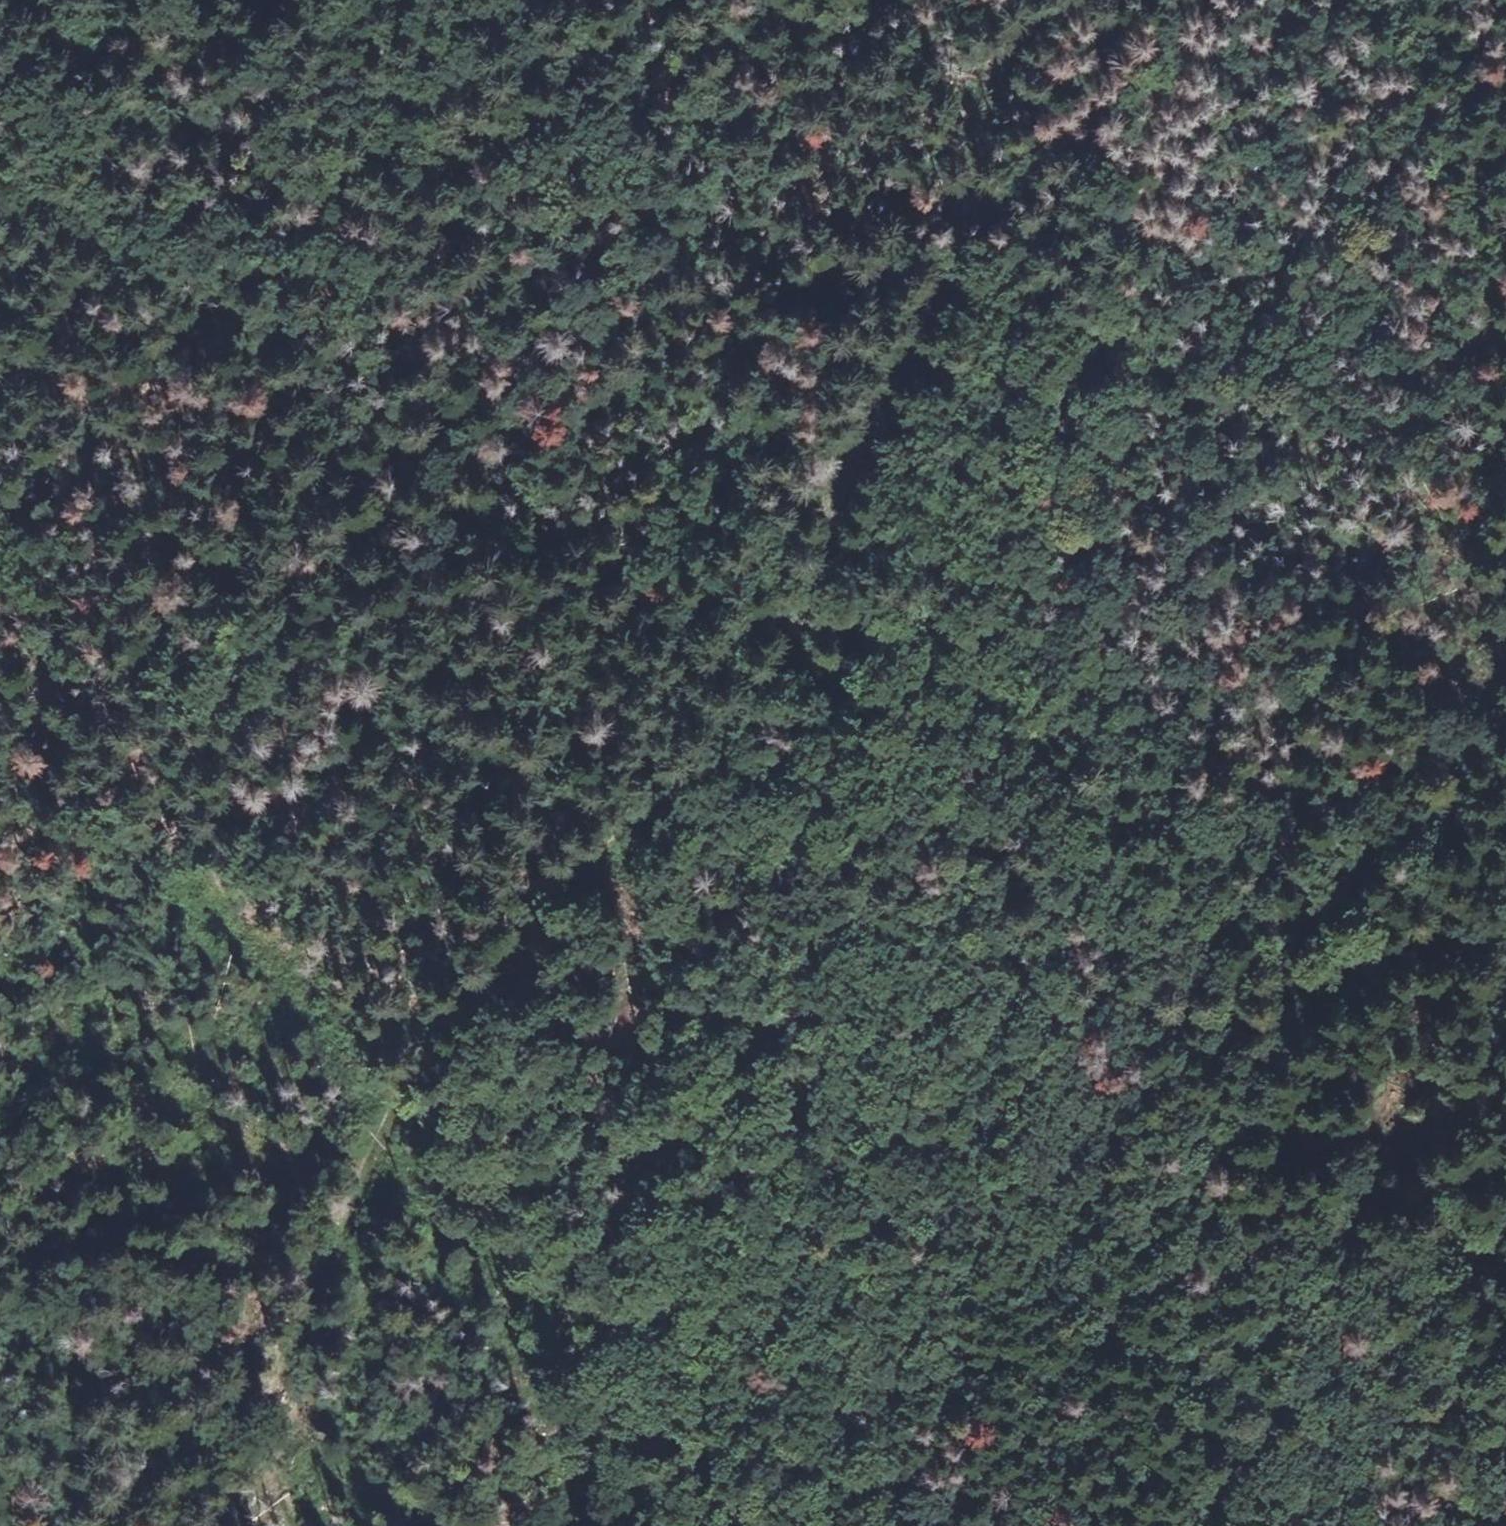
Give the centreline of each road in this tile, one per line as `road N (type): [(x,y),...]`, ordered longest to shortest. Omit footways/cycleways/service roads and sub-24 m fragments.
road 1 (track): [(1077,0),(987,86),(918,349),(839,512),(824,581),(794,648),(513,908),(382,1133)]

